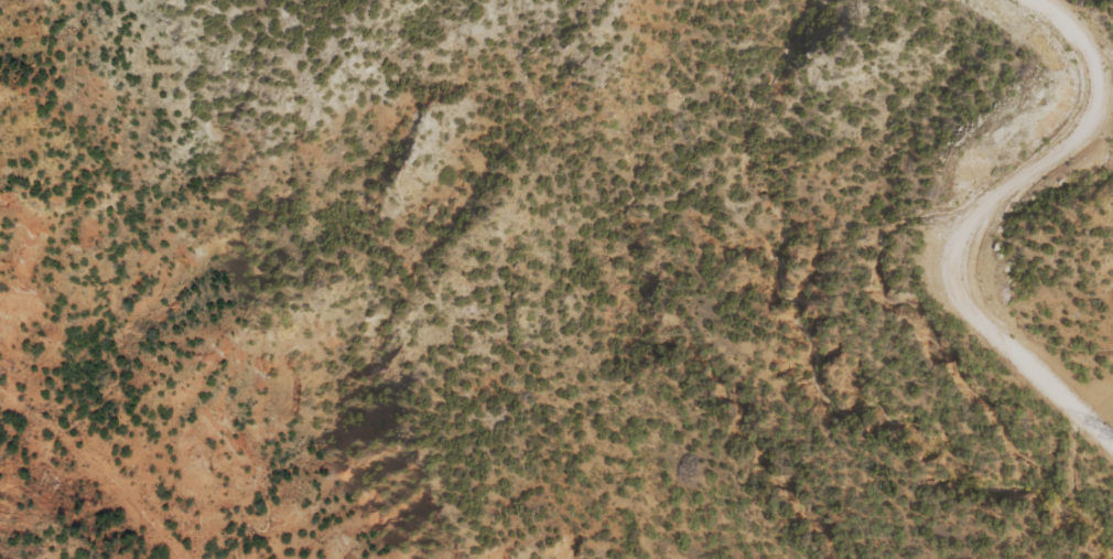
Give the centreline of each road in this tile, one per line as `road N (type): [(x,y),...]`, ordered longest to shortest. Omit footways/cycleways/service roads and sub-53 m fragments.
road 1 (residential): [(1112,446),(985,322),(944,266),(948,233),(970,209),(1110,115),(1102,45),(1055,0)]

